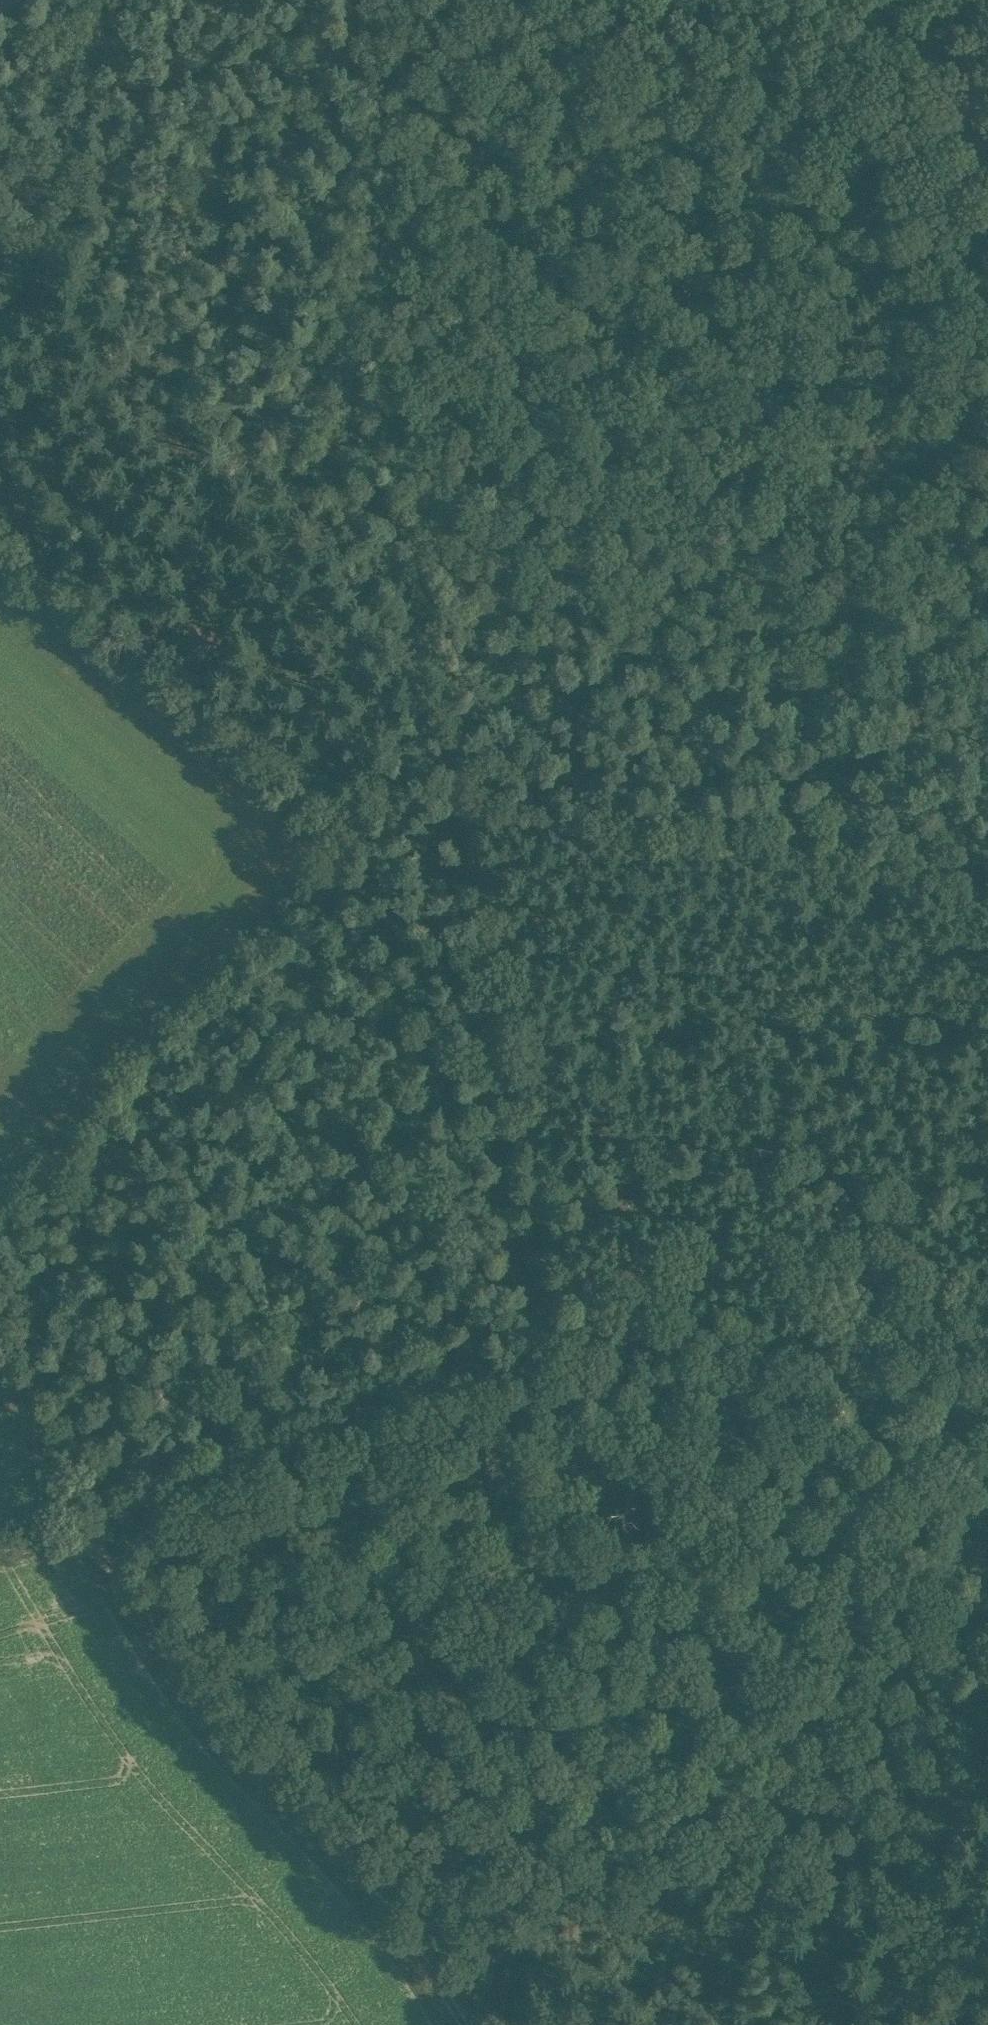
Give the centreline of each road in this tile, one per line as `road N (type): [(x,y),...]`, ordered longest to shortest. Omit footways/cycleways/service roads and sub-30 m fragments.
road 1 (track): [(466,2024),(416,1941),(355,1866),(177,1669),(87,1529),(0,1555)]
road 2 (track): [(870,2024),(987,1688)]
road 3 (track): [(124,0),(107,57),(0,260)]

